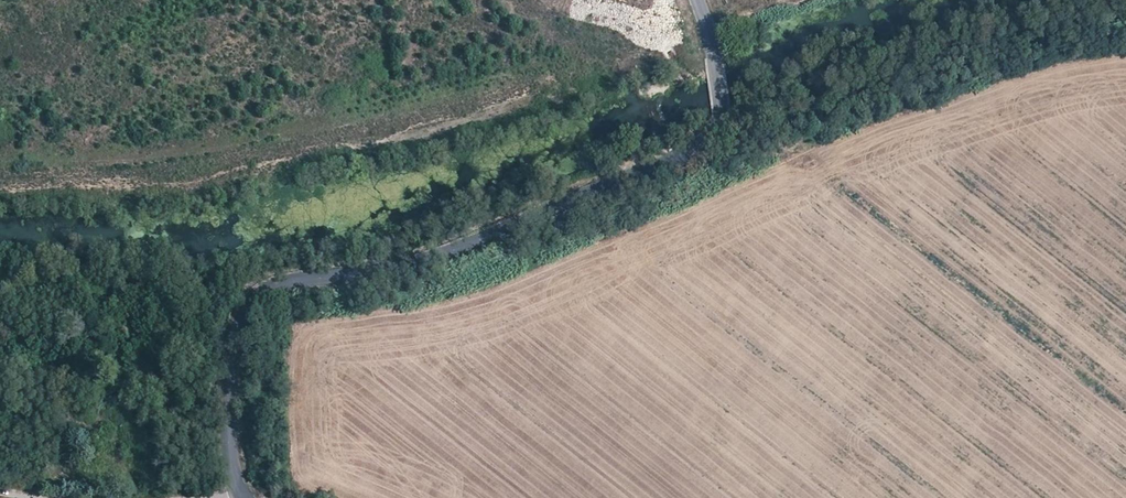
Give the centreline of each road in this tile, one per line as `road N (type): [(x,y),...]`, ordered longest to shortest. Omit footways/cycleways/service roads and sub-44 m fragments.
road 1 (tertiary): [(697,0),(709,29),(721,119),(692,152),(443,255),(278,285),(249,300),(229,328),(242,487)]

